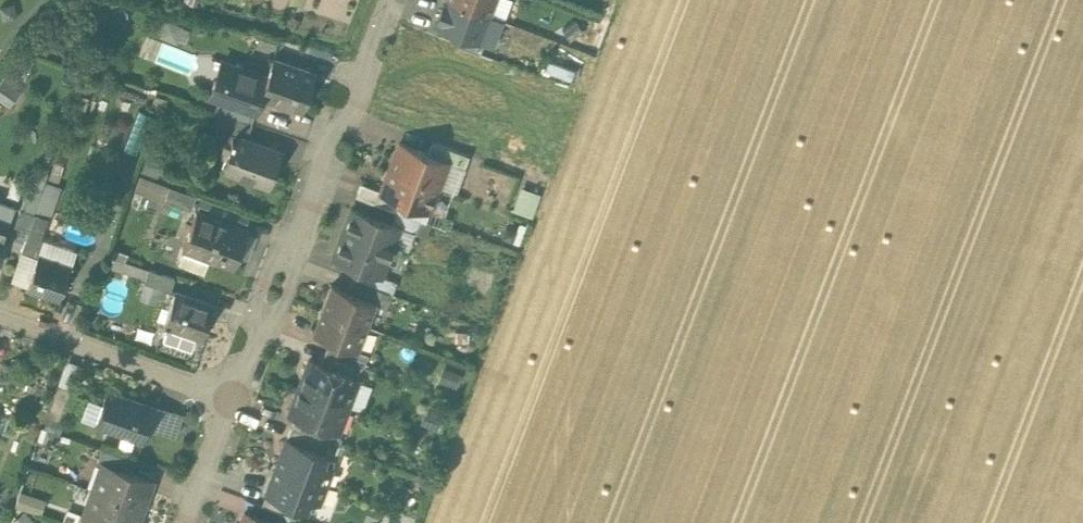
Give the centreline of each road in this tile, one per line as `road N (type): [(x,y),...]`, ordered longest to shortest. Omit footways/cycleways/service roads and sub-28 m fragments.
road 1 (residential): [(389,0),(357,103),(326,144),(242,396)]
road 2 (residential): [(242,396),(0,312)]
road 3 (residential): [(242,396),(190,522)]

